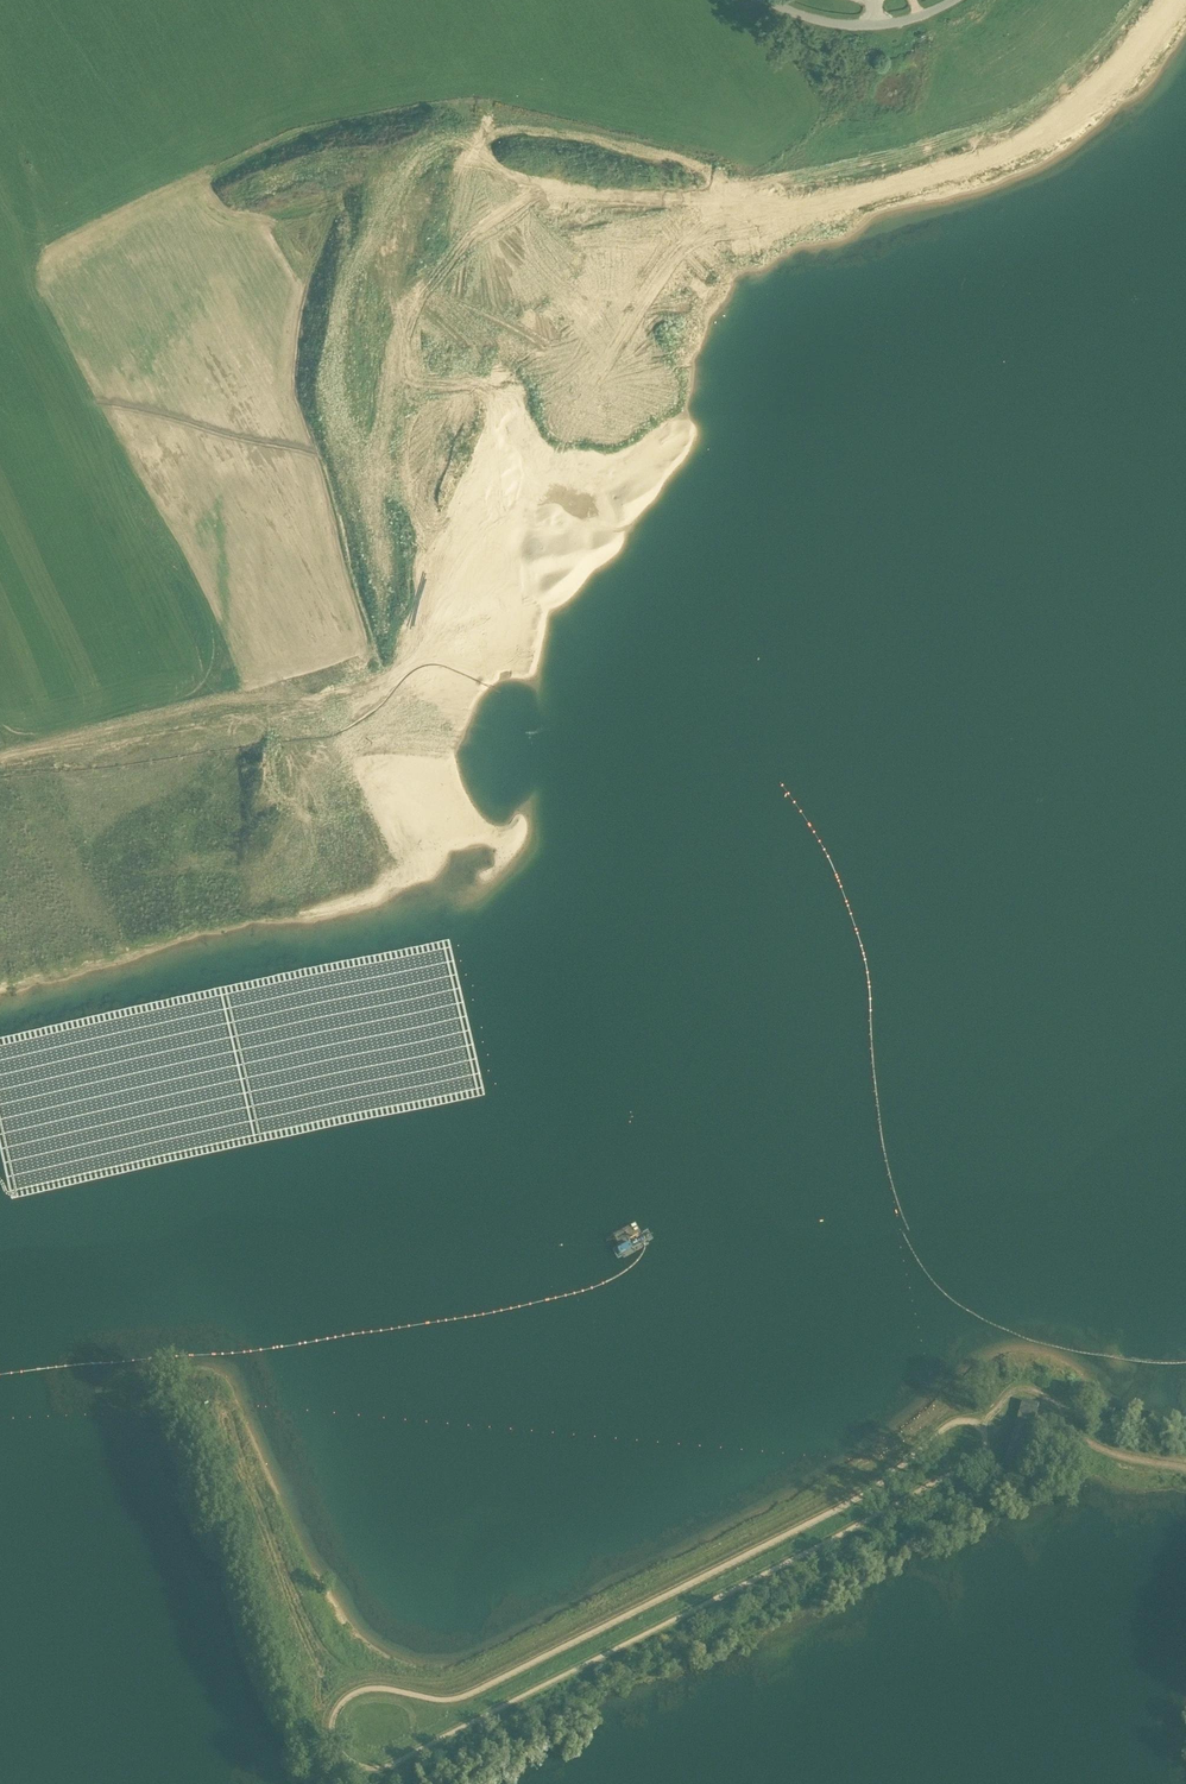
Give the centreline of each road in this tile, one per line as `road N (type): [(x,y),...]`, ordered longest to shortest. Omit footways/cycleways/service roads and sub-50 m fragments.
road 1 (unclassified): [(955,0),(877,27),(803,16),(764,0)]

